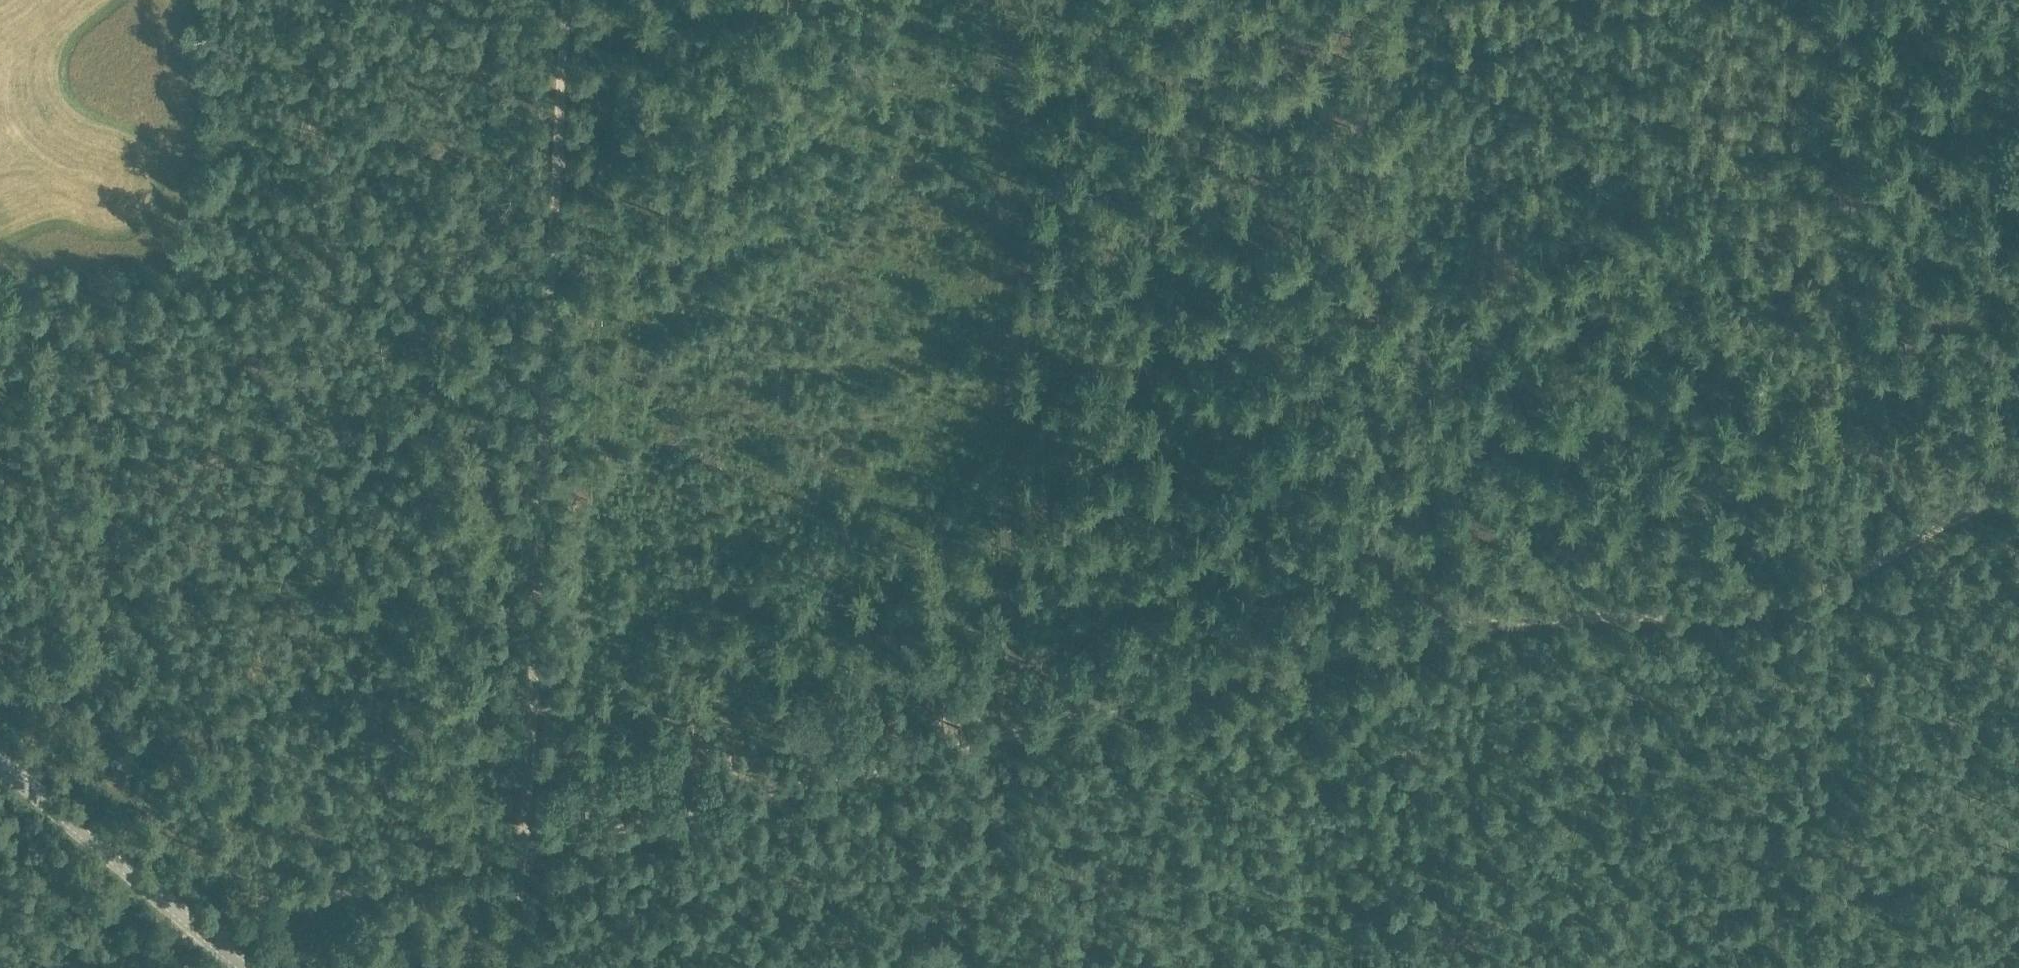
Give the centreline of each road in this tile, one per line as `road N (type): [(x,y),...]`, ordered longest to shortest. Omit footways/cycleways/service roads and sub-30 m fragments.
road 1 (track): [(204,932),(528,859),(1425,635),(1501,621),(1669,619),(1781,606),(2018,493)]
road 2 (track): [(568,0),(521,967)]
road 3 (unclassified): [(247,967),(0,762)]

